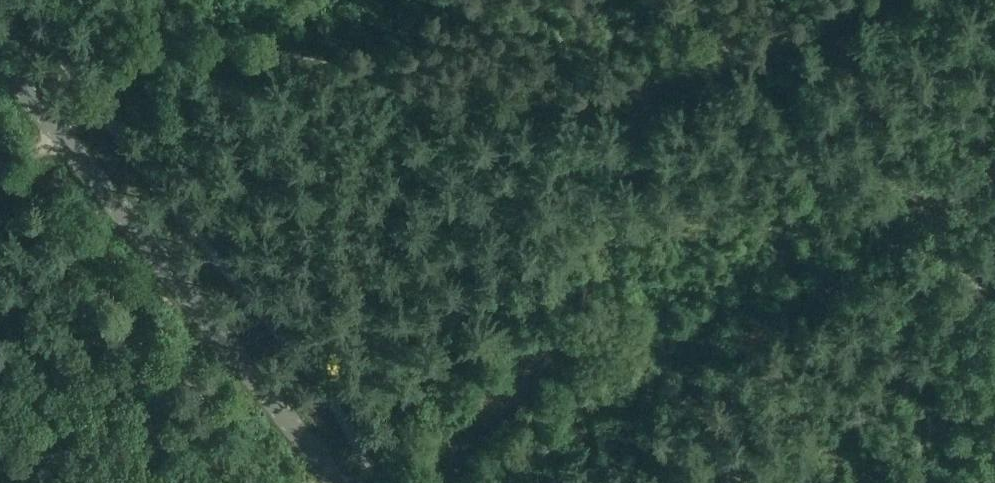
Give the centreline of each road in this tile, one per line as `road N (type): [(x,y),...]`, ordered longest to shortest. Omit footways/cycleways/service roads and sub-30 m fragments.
road 1 (tertiary): [(340,482),(0,59)]
road 2 (track): [(344,68),(416,90),(542,106),(660,91),(740,59)]
road 3 (track): [(0,176),(99,108),(157,51)]
road 4 (track): [(157,51),(258,51),(344,68)]
road 5 (track): [(872,0),(740,59)]

